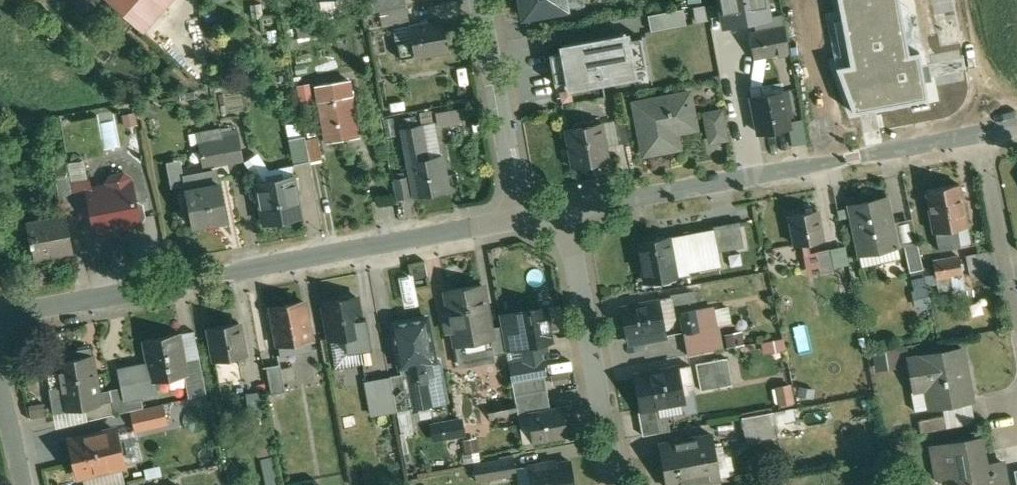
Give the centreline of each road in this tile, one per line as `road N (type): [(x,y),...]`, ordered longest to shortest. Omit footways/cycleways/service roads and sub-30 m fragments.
road 1 (residential): [(520,220),(0,316)]
road 2 (residential): [(981,132),(561,212)]
road 3 (residential): [(614,484),(561,212)]
road 4 (residential): [(520,220),(479,0)]
road 5 (residential): [(981,132),(1016,316)]
road 6 (residential): [(981,132),(960,0)]

